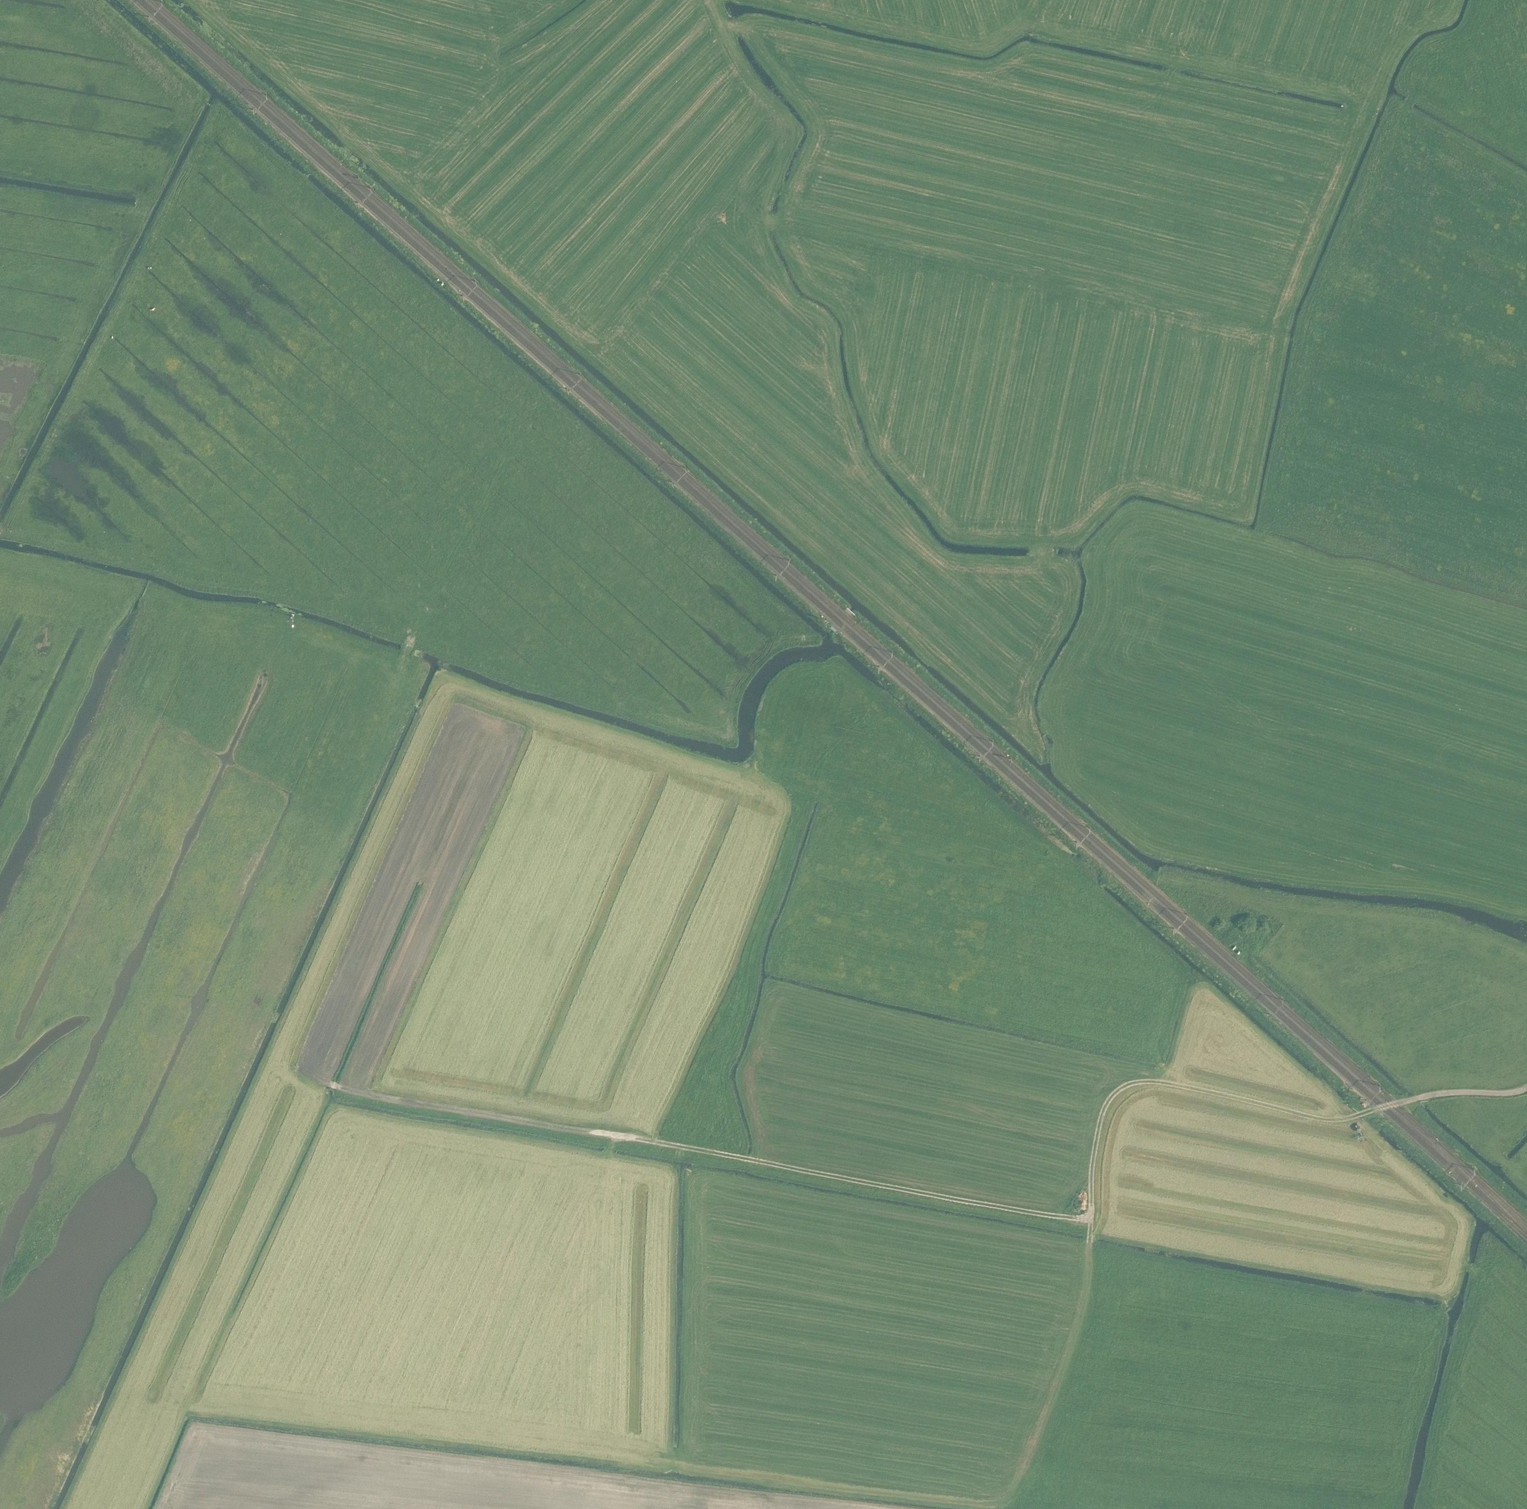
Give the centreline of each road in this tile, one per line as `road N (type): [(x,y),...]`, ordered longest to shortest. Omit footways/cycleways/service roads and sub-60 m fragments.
road 1 (track): [(141,1508),(320,1085),(614,1135)]
road 2 (track): [(1091,1219),(1095,1143),(1106,1104),(1126,1086),(1158,1082),(1334,1121),(1446,1092),(1526,1087)]
road 3 (track): [(608,1156),(614,1135),(1091,1219)]
road 4 (track): [(794,234),(762,214),(791,128),(719,33)]
road 5 (track): [(1070,1359),(1089,1299),(1091,1219)]

